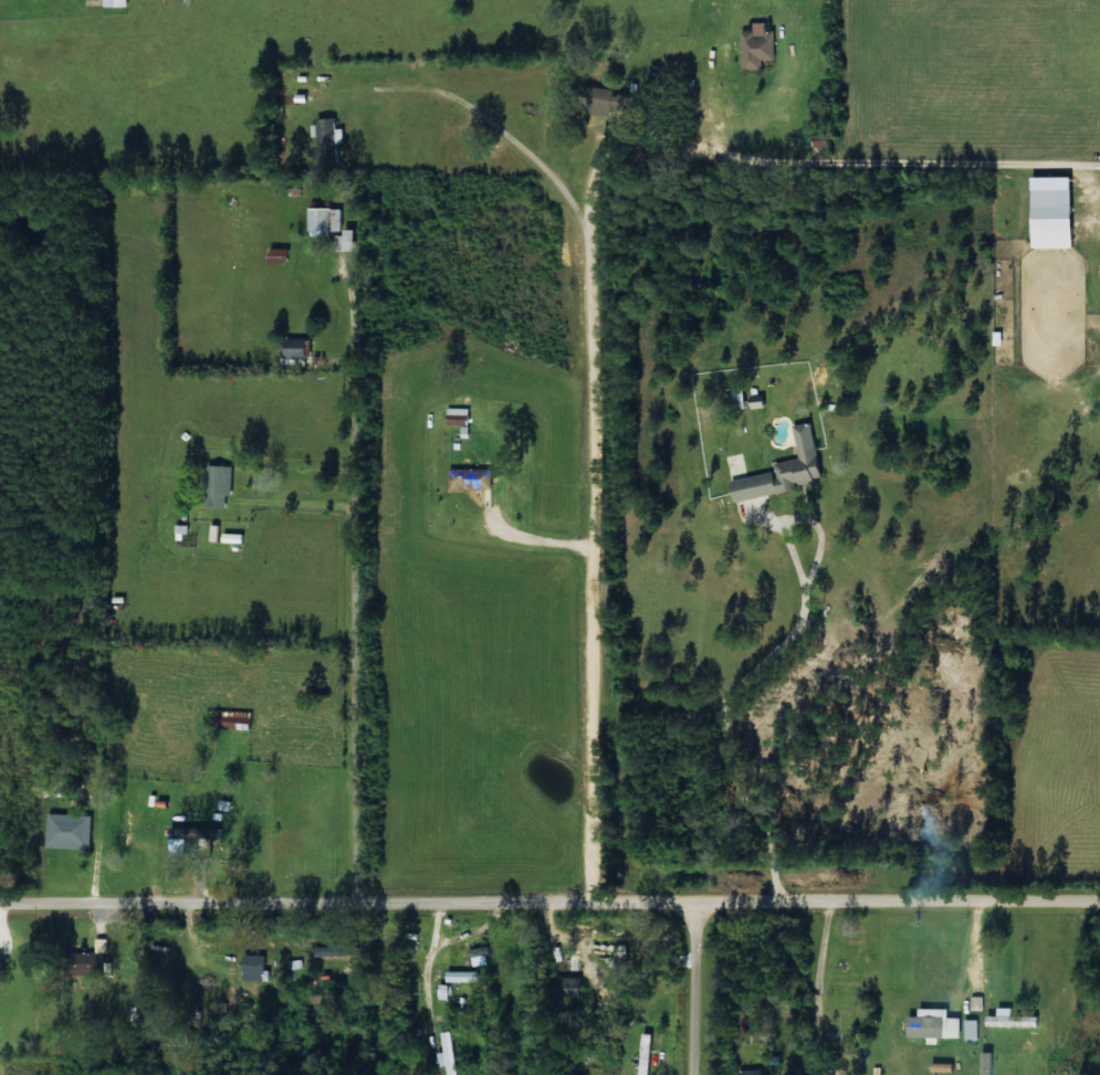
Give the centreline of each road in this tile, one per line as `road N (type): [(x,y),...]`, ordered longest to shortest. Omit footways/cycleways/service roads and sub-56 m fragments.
road 1 (residential): [(615,907),(619,183)]
road 2 (residential): [(350,909),(366,200)]
road 3 (residential): [(692,903),(0,912)]
road 4 (residential): [(1099,907),(692,903)]
road 5 (residential): [(692,903),(697,1074)]

